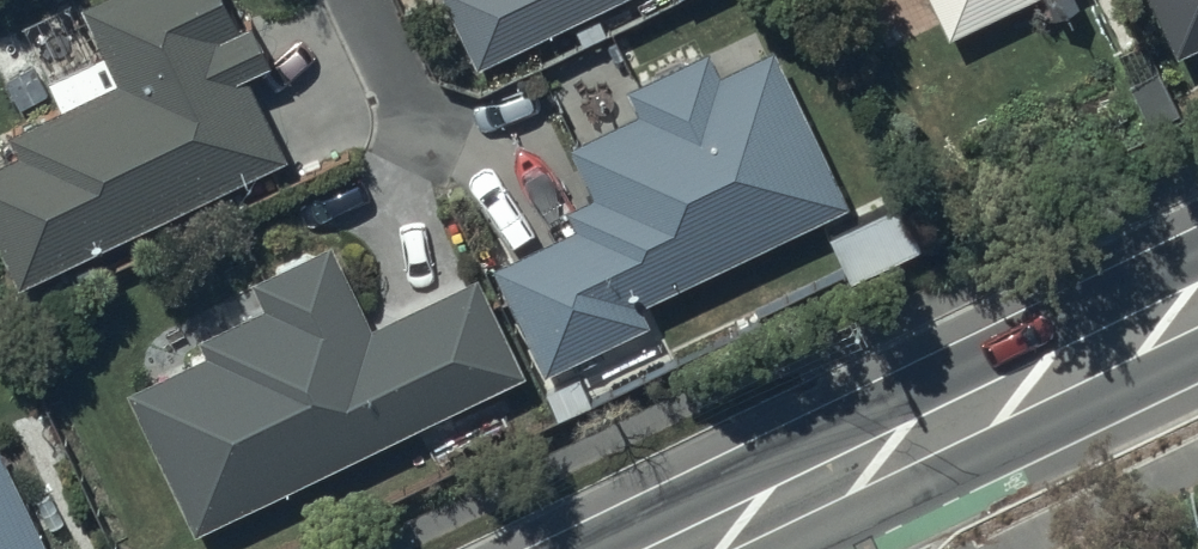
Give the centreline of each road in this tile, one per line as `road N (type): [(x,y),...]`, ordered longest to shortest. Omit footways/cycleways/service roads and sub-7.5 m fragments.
road 1 (secondary): [(819,494),(1197,312)]
road 2 (secondary): [(704,548),(819,494)]

